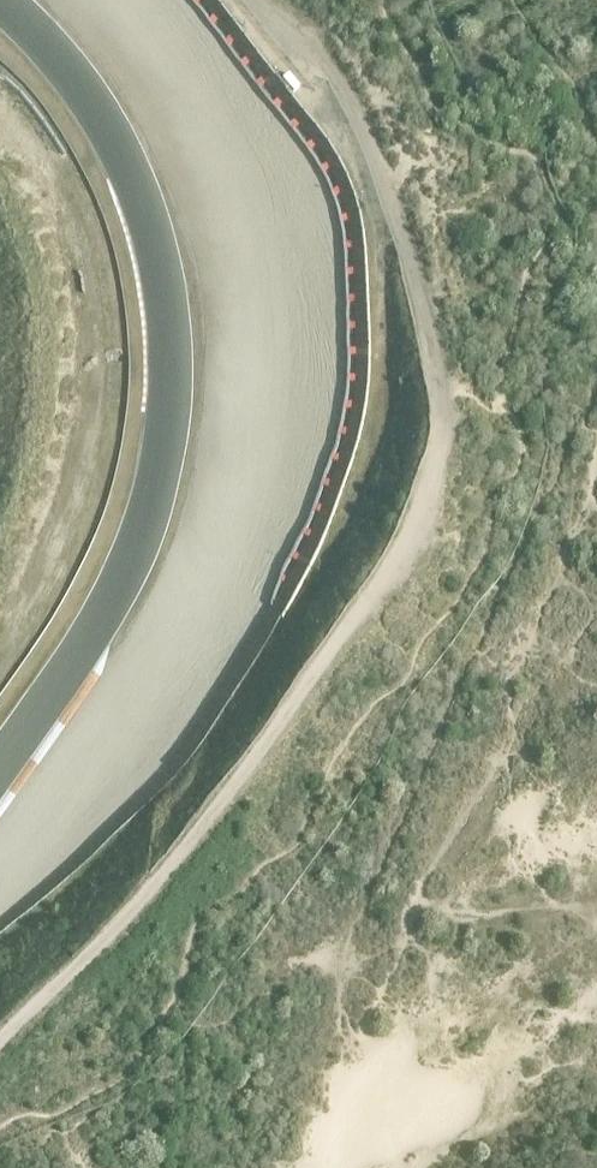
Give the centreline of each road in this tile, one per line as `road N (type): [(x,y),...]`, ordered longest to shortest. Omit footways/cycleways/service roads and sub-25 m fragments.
road 1 (track): [(0,1039),(104,941),(241,776),(389,571),(437,459),(440,388),(393,207),(332,74),(253,0)]

